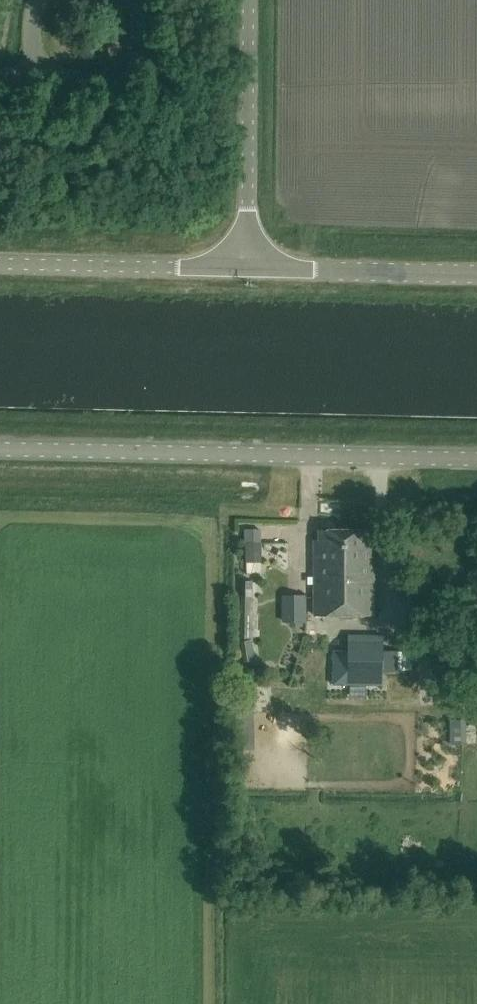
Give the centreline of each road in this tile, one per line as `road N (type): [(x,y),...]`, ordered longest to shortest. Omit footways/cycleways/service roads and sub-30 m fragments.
road 1 (tertiary): [(0,448),(476,458)]
road 2 (tertiary): [(247,269),(248,0)]
road 3 (tertiary): [(247,269),(0,264)]
road 4 (tertiary): [(476,275),(247,269)]

